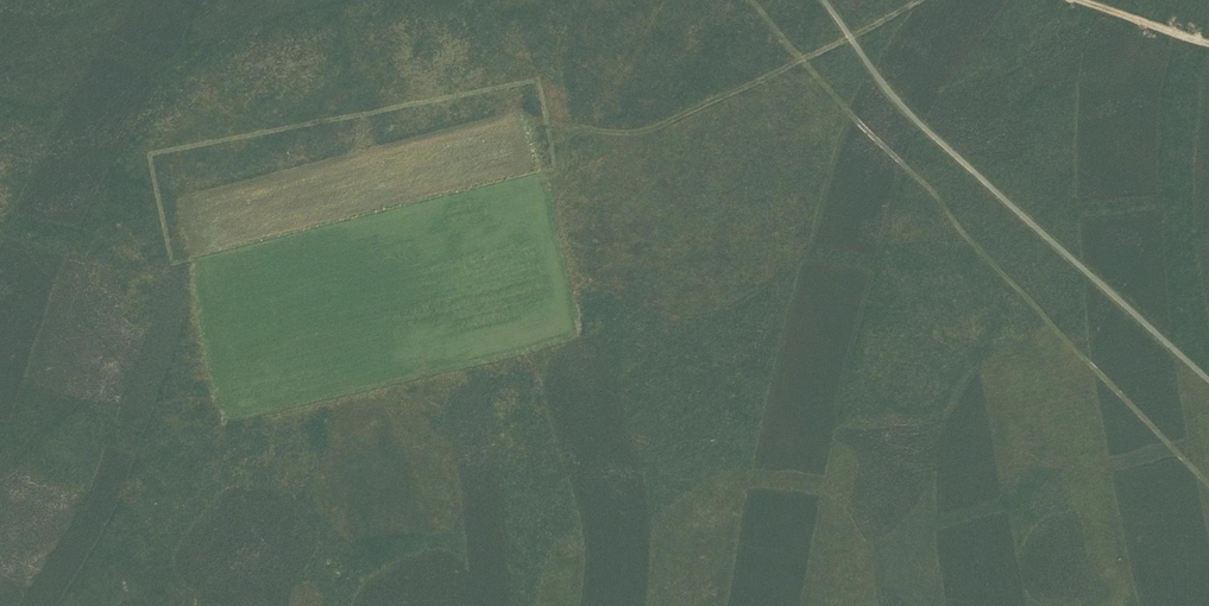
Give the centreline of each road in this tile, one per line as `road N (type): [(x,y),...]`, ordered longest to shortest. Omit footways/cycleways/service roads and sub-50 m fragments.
road 1 (track): [(1208,484),(951,224),(751,0)]
road 2 (track): [(511,118),(607,132),(661,125),(920,0)]
road 3 (track): [(1208,44),(1079,0)]

